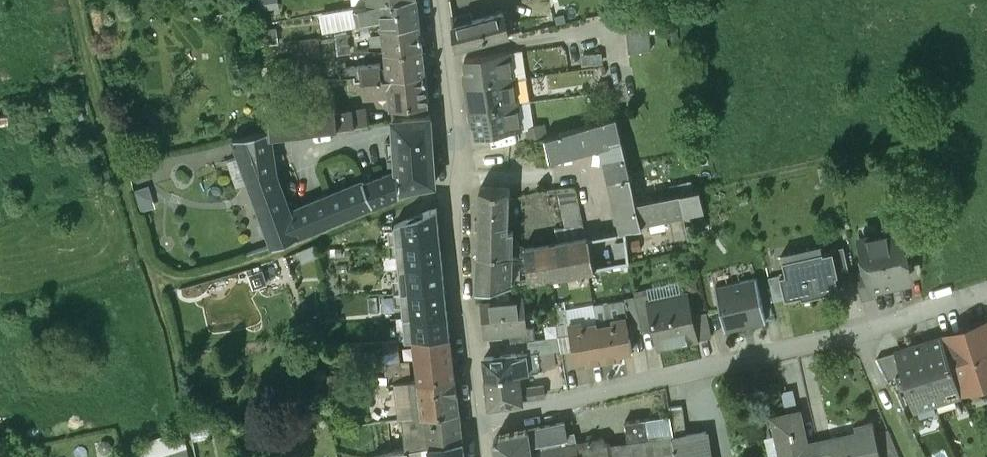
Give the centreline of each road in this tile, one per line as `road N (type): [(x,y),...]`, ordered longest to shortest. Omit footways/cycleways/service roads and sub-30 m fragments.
road 1 (residential): [(432,0),(455,149),(479,423)]
road 2 (residential): [(593,396),(859,333),(986,291)]

